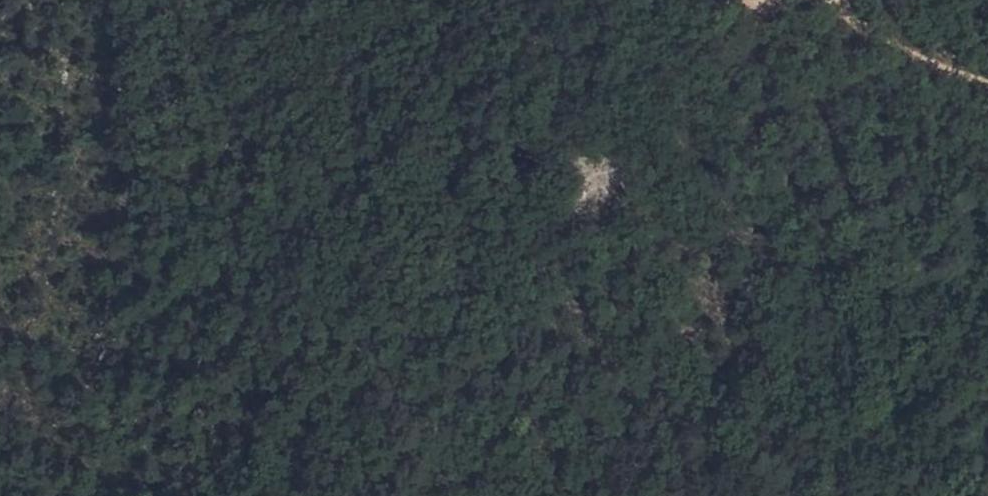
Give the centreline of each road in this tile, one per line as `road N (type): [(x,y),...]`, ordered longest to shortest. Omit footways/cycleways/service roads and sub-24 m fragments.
road 1 (track): [(872,0),(946,74),(987,91)]

